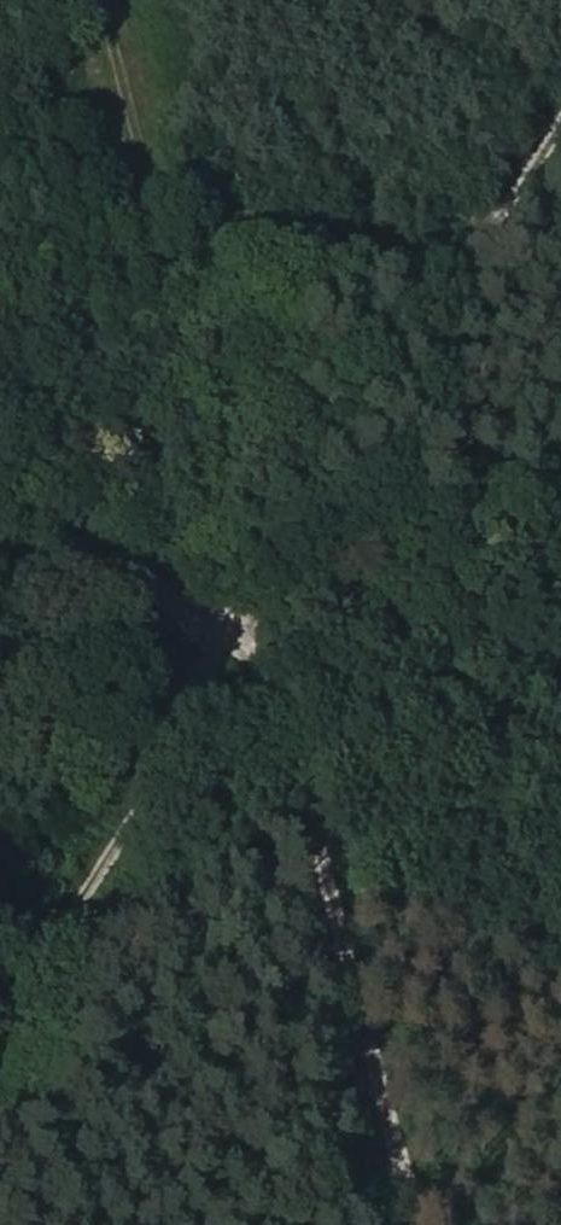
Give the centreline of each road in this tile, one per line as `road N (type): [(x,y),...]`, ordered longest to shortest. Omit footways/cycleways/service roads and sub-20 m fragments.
road 1 (track): [(522,191),(238,583),(333,599),(560,683)]
road 2 (track): [(238,583),(270,709),(312,817),(412,1224)]
road 3 (track): [(560,130),(522,191),(452,237),(168,274),(0,359)]
road 4 (track): [(102,0),(238,583)]
road 5 (track): [(238,583),(180,741),(0,1033)]
road 6 (track): [(0,574),(238,583)]

